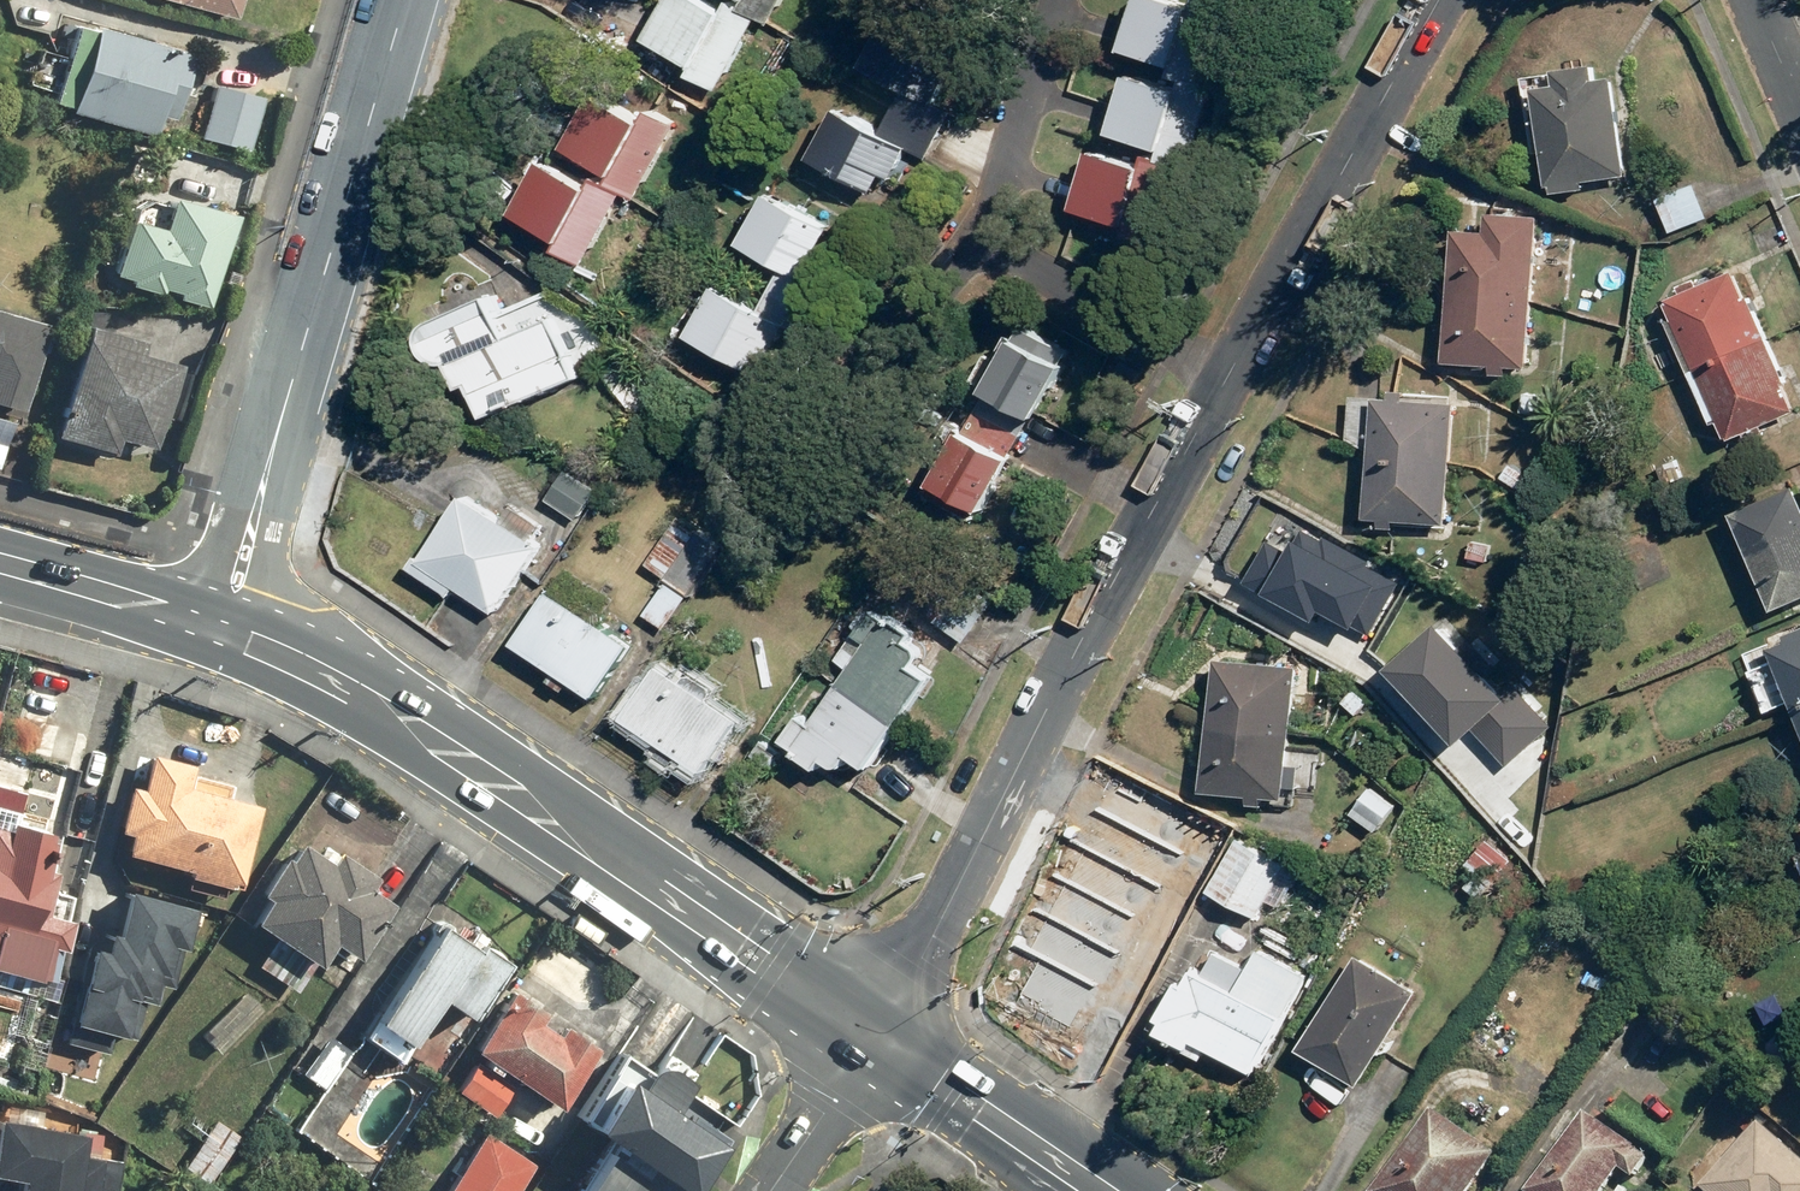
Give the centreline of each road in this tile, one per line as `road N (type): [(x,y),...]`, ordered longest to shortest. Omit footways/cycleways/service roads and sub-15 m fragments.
road 1 (residential): [(874,1034),(1116,574),(1437,0)]
road 2 (primary): [(874,1034),(324,672),(279,654)]
road 3 (residential): [(404,0),(281,421)]
road 4 (primary): [(1102,1190),(874,1034)]
road 5 (residential): [(279,654),(271,596),(281,421)]
road 6 (residential): [(157,611),(204,565),(281,421)]
road 7 (residential): [(874,1034),(770,1190)]
road 8 (primary): [(157,611),(0,569)]
road 9 (primary): [(279,654),(157,611)]

